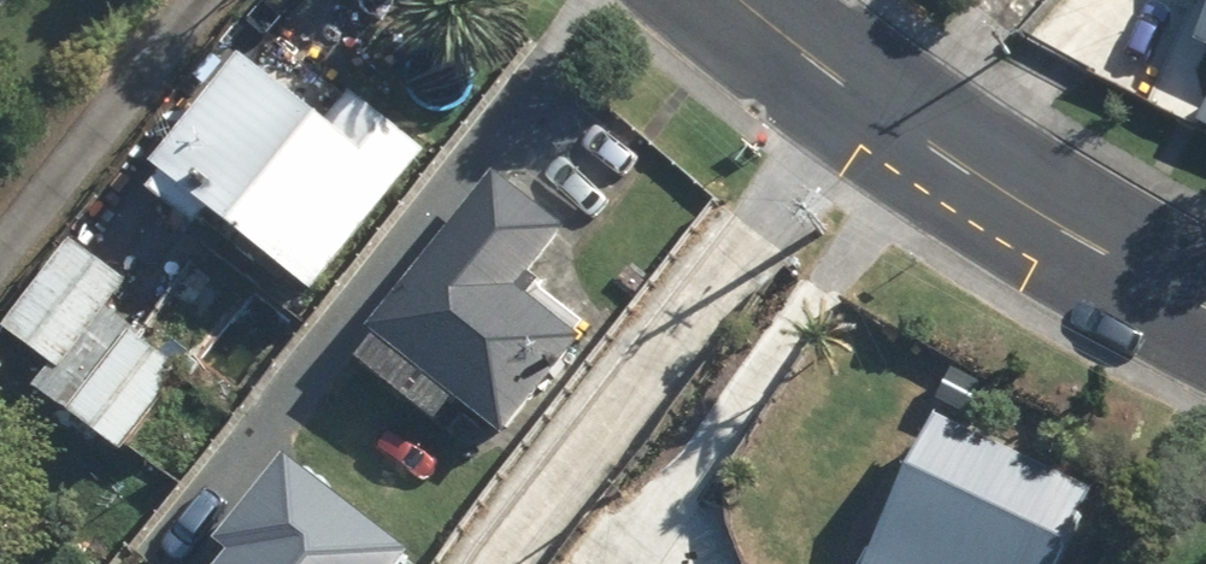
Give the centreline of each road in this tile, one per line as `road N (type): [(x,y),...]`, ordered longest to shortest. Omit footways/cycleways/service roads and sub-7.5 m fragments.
road 1 (residential): [(859,97),(502,563)]
road 2 (tertiary): [(859,97),(1205,307)]
road 3 (tertiary): [(745,0),(859,97)]

